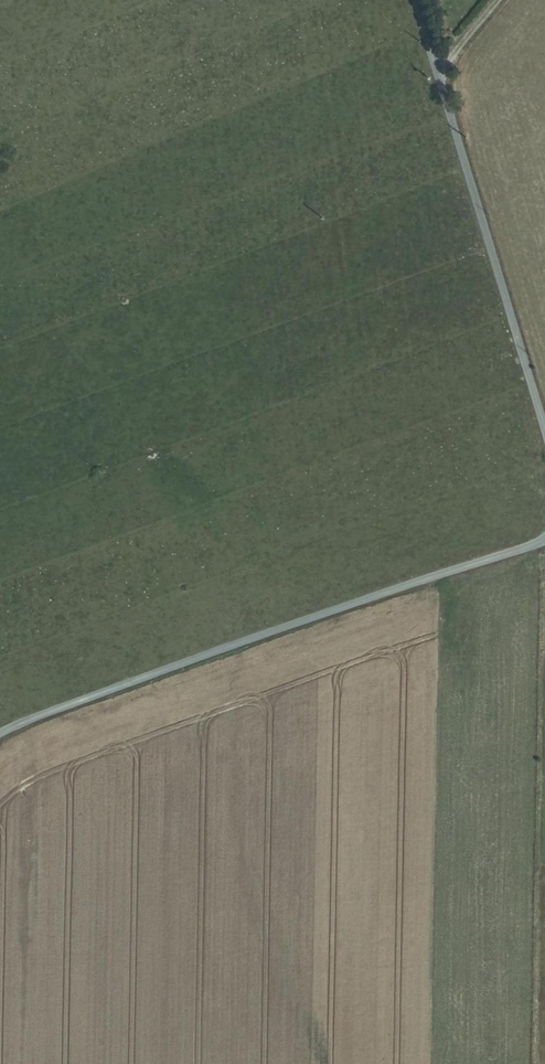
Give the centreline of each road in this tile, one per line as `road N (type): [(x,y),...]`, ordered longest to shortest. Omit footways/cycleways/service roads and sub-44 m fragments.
road 1 (unclassified): [(544,541),(0,733)]
road 2 (unclassified): [(418,0),(544,435)]

